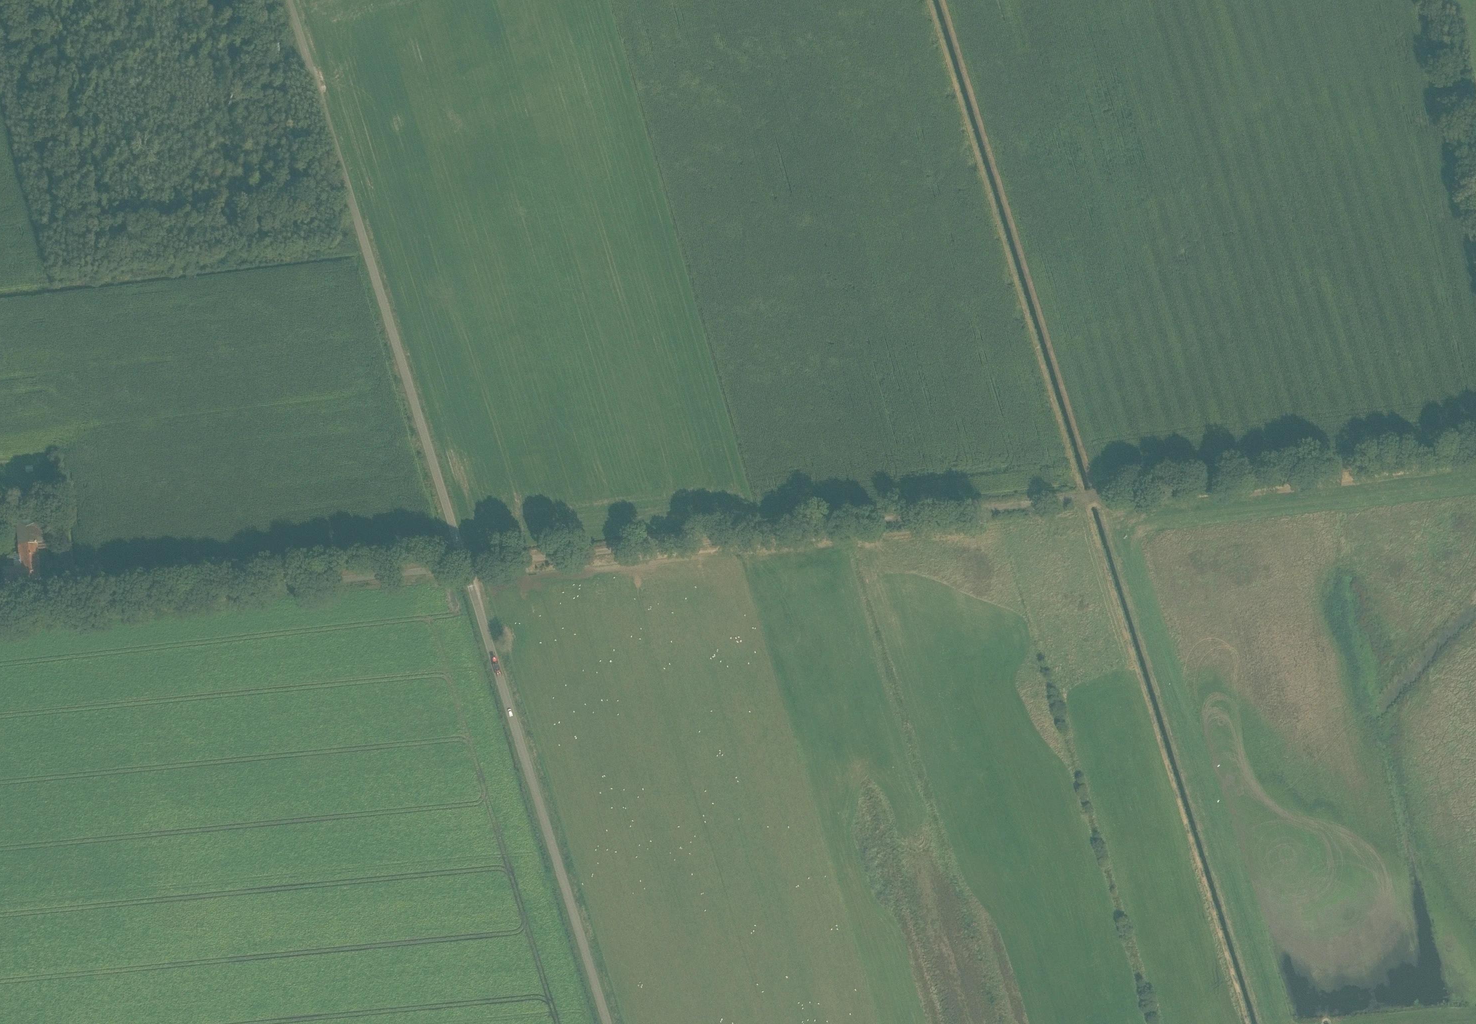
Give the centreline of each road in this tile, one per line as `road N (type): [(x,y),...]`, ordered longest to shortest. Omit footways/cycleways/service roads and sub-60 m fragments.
road 1 (track): [(467,567),(1100,496)]
road 2 (unclassified): [(467,567),(288,0)]
road 3 (track): [(1100,496),(1279,1023)]
road 4 (unclassified): [(609,1023),(467,567)]
road 5 (unclassified): [(0,618),(467,567)]
road 6 (track): [(1100,496),(1475,456)]

